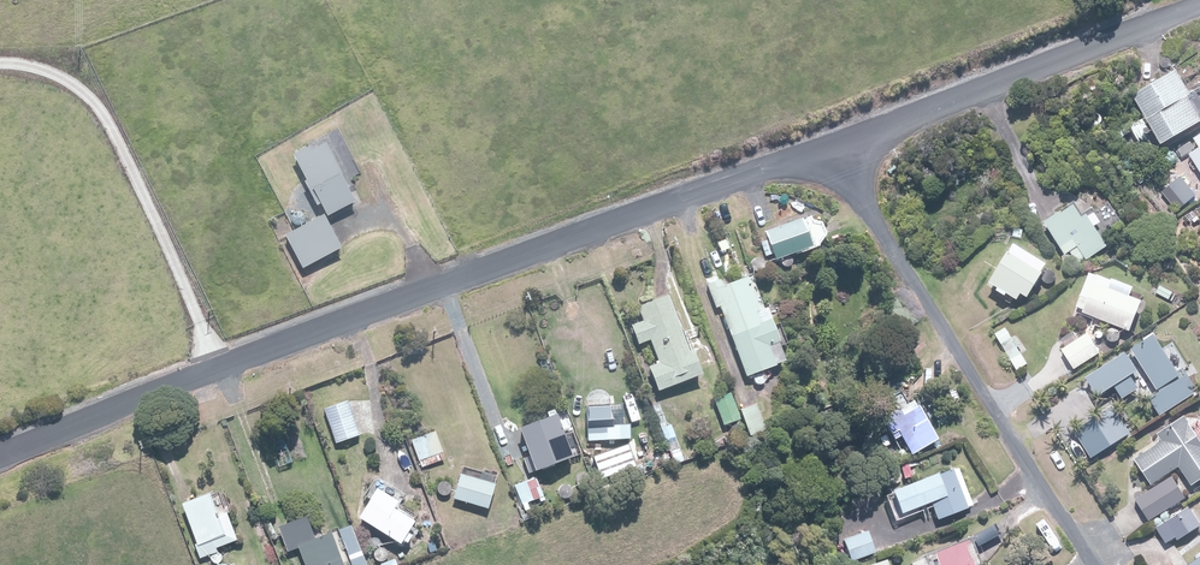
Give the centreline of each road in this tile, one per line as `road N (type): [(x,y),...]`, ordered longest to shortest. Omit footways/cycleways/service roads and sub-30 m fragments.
road 1 (residential): [(143,398),(825,139)]
road 2 (residential): [(1105,564),(922,273),(825,139)]
road 3 (track): [(227,366),(103,89),(52,50),(0,50)]
road 4 (residential): [(825,139),(1199,0)]
road 5 (unclassified): [(0,452),(143,398)]

